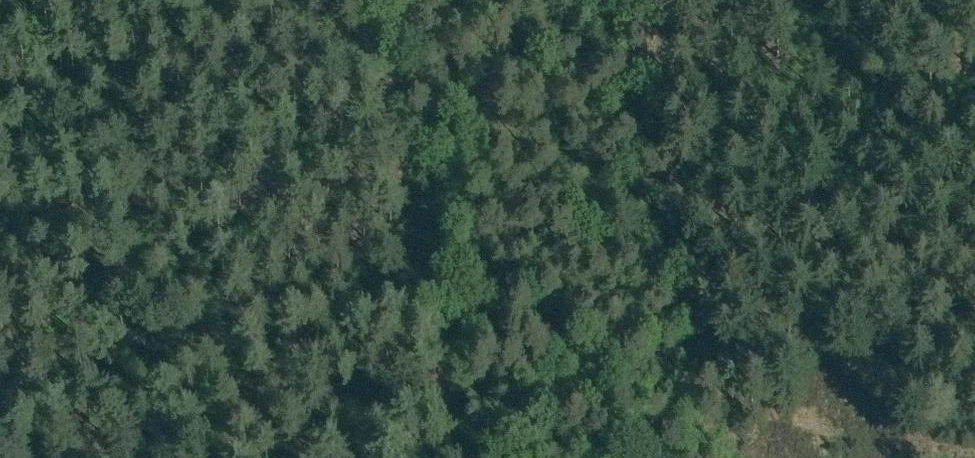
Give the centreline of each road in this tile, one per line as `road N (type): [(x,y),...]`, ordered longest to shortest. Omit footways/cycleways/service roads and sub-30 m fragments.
road 1 (track): [(366,0),(456,457)]

